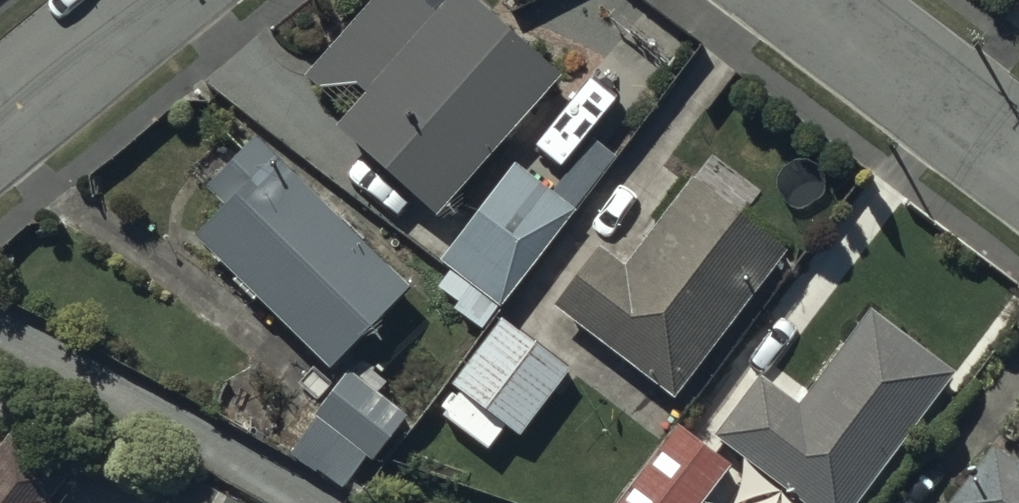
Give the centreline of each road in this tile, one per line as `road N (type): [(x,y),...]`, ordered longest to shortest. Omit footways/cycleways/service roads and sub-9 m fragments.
road 1 (residential): [(808,0),(1018,164)]
road 2 (residential): [(0,122),(150,0)]

